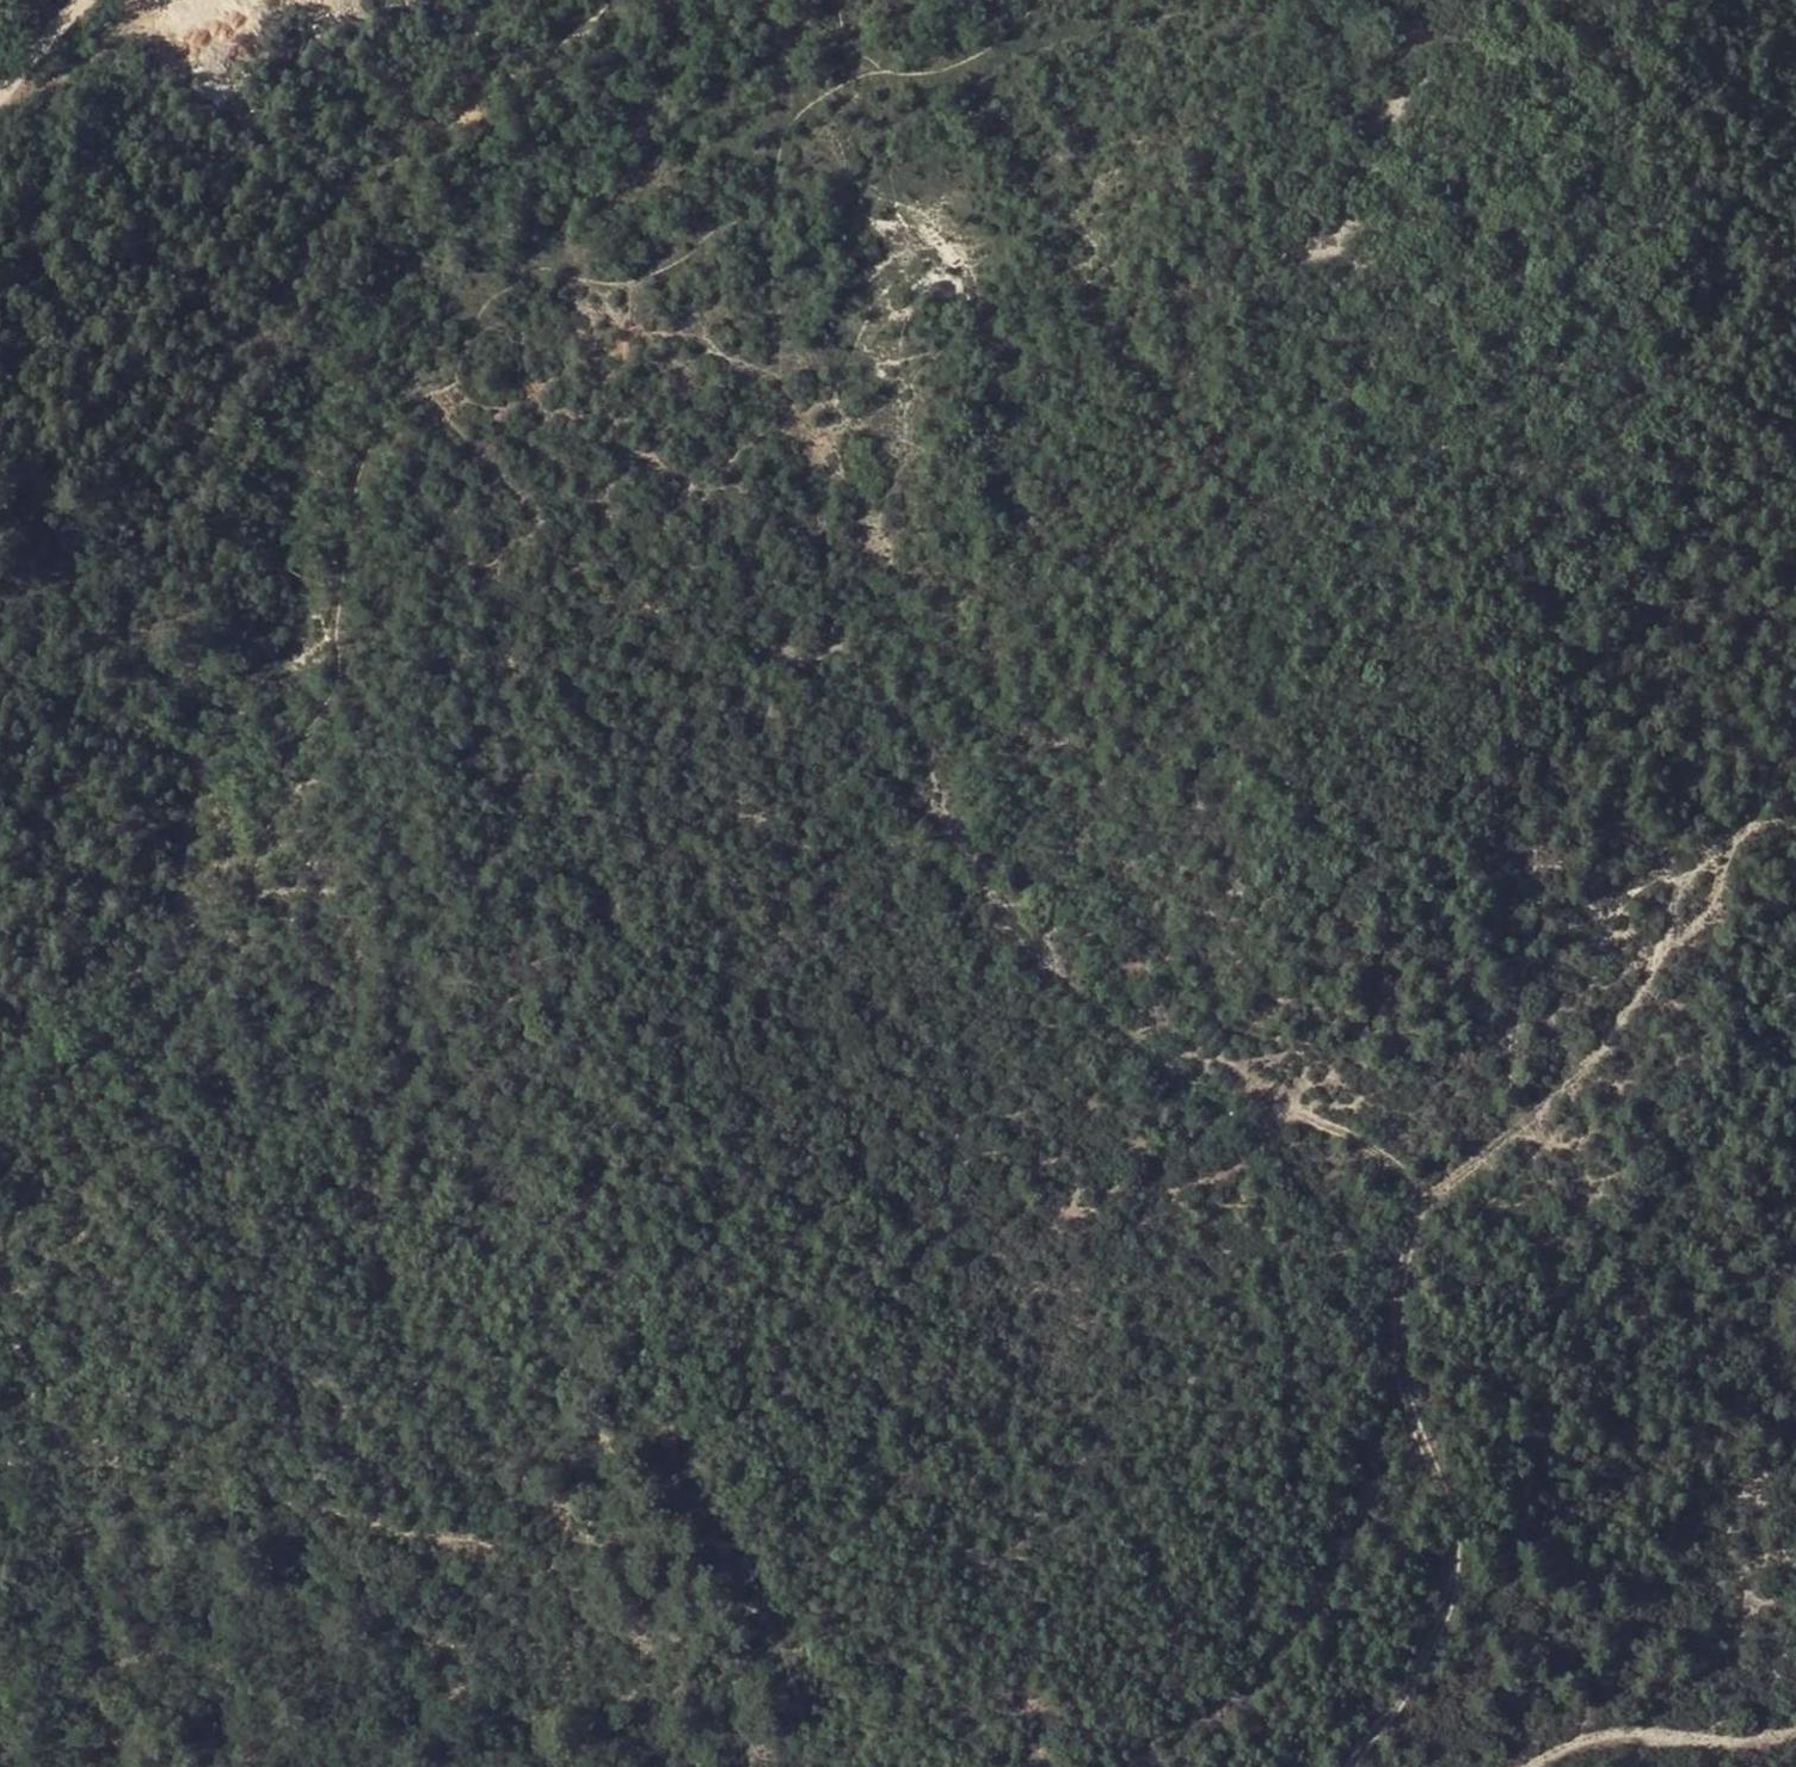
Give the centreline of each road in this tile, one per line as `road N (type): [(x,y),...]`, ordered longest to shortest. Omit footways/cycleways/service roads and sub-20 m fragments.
road 1 (track): [(0,100),(85,0)]

